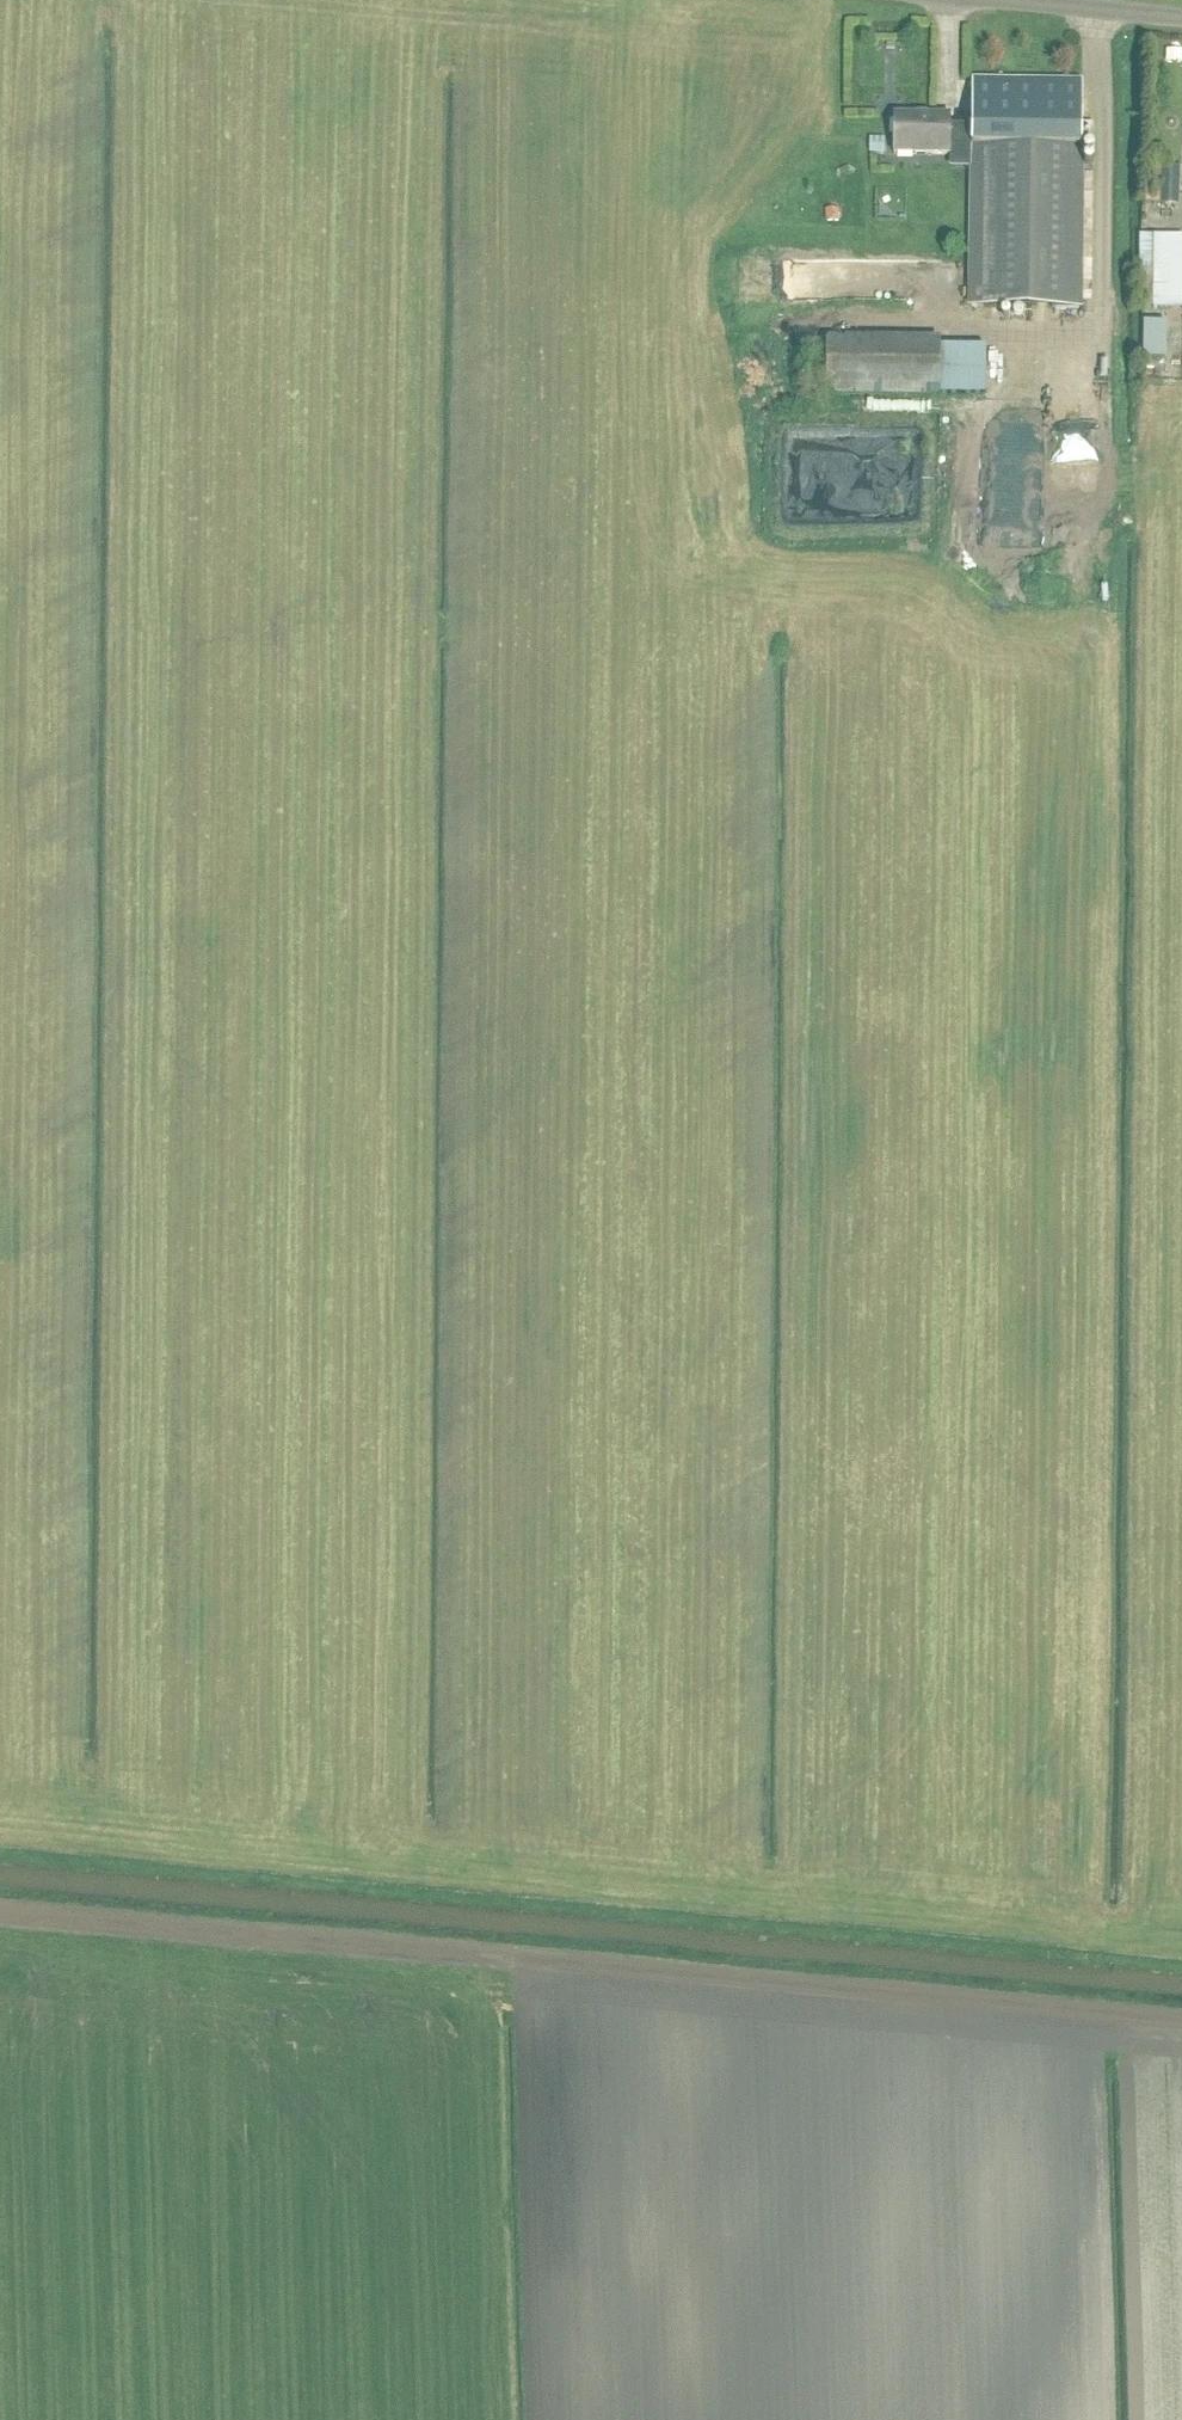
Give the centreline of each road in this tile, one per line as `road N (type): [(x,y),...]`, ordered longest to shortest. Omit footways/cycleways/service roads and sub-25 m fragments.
road 1 (unclassified): [(958,0),(1181,21)]

